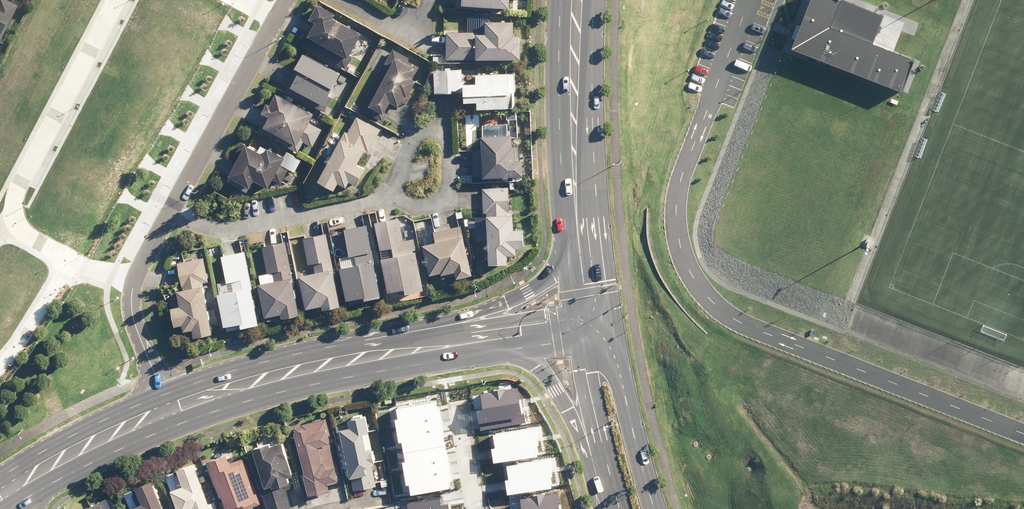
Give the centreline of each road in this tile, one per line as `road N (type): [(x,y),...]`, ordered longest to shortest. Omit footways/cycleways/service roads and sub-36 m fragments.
road 1 (secondary): [(593,0),(593,178),(605,312)]
road 2 (residential): [(134,287),(276,20)]
road 3 (secondary): [(170,410),(291,373),(450,342)]
road 4 (secondary): [(564,260),(561,0)]
road 5 (residential): [(18,222),(21,182),(116,0)]
road 6 (secondary): [(605,312),(652,508)]
road 7 (secondary): [(598,456),(534,361),(450,342)]
road 8 (secondary): [(9,489),(170,410)]
road 9 (secondary): [(598,456),(570,318)]
road 10 (secondary): [(450,342),(564,260)]
road 11 (residential): [(170,410),(137,329),(134,287)]
road 12 (residential): [(72,262),(0,367)]
road 13 (secondary): [(450,342),(570,318)]

